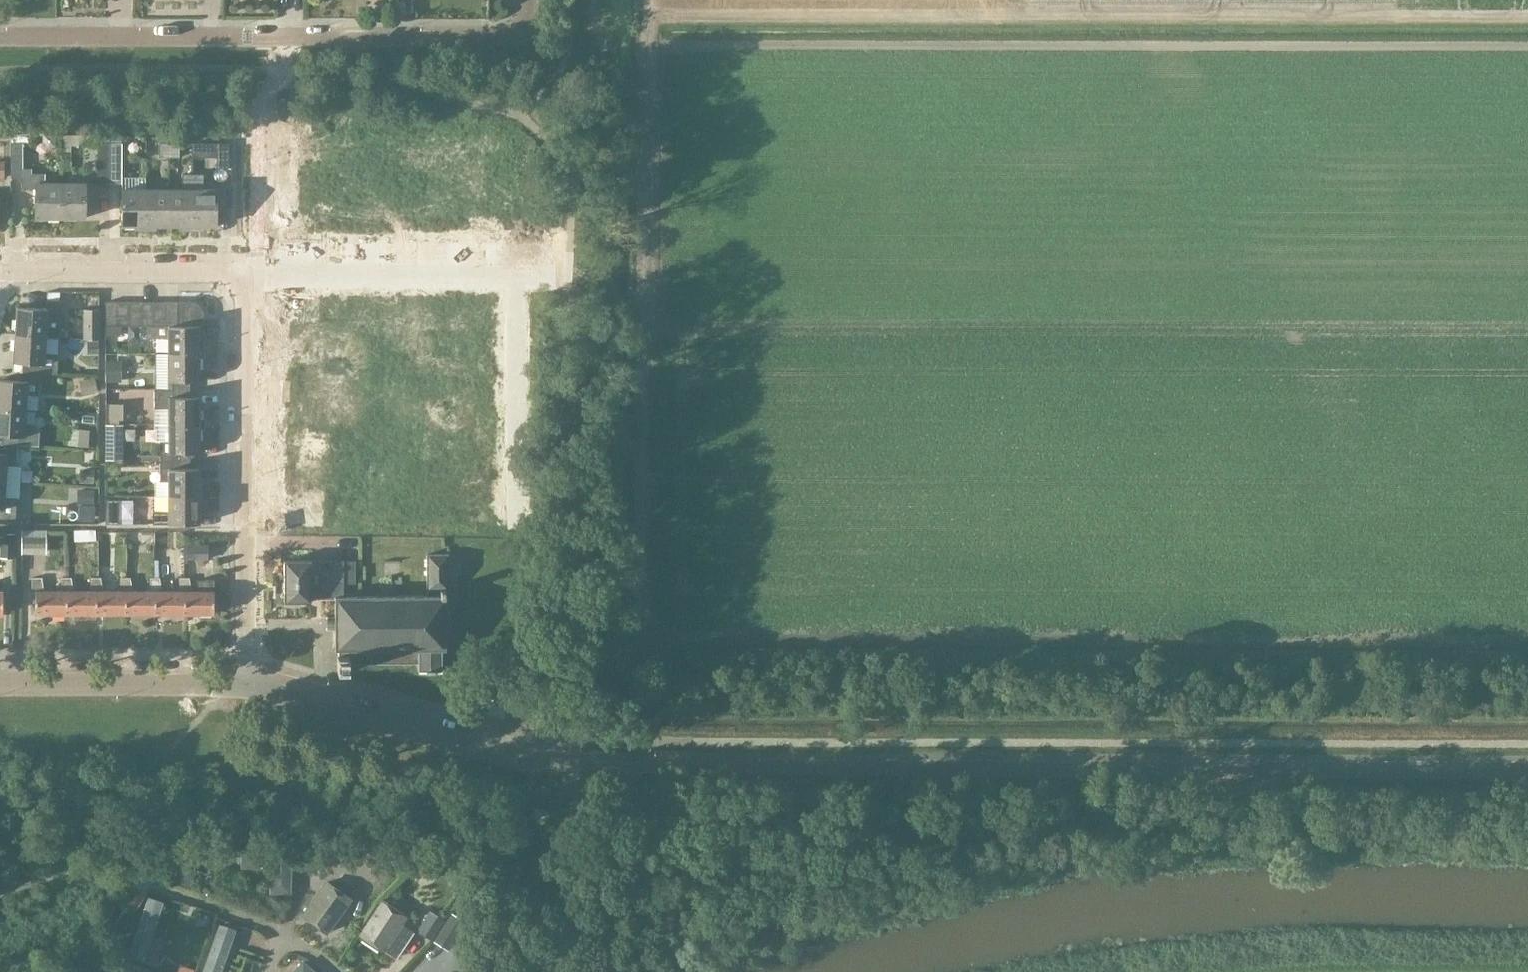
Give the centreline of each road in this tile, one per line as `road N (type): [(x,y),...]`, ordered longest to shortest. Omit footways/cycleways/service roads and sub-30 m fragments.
road 1 (tertiary): [(1527,767),(532,760),(243,683)]
road 2 (residential): [(0,35),(508,35),(521,28),(526,0)]
road 3 (residential): [(243,683),(243,272)]
road 4 (residential): [(243,272),(516,274)]
road 5 (residential): [(517,526),(516,274)]
road 6 (residential): [(243,272),(0,271)]
road 7 (tertiary): [(0,683),(243,683)]

